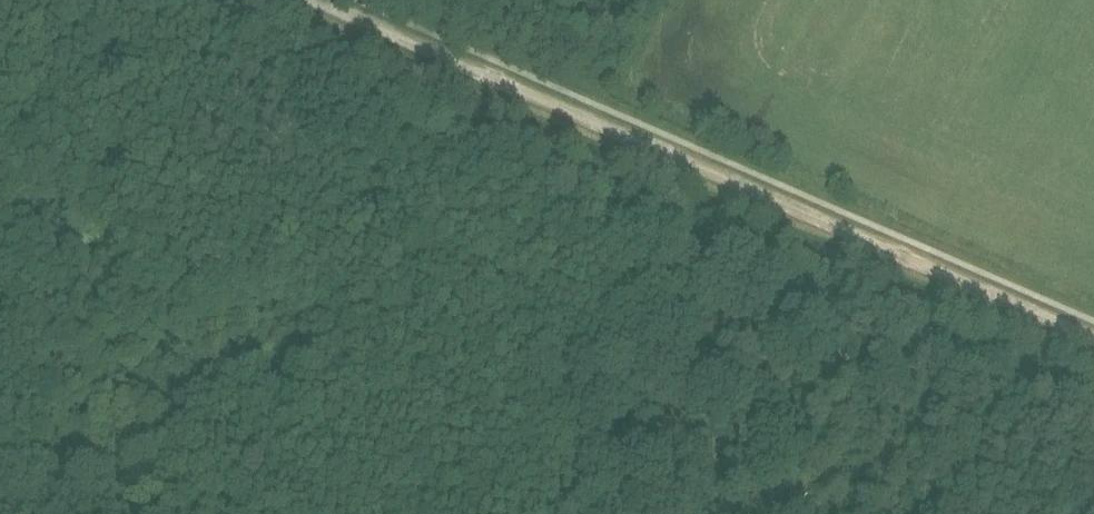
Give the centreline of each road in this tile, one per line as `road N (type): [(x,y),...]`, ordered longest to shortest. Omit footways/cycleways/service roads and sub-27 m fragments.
road 1 (track): [(1093,340),(304,0)]

